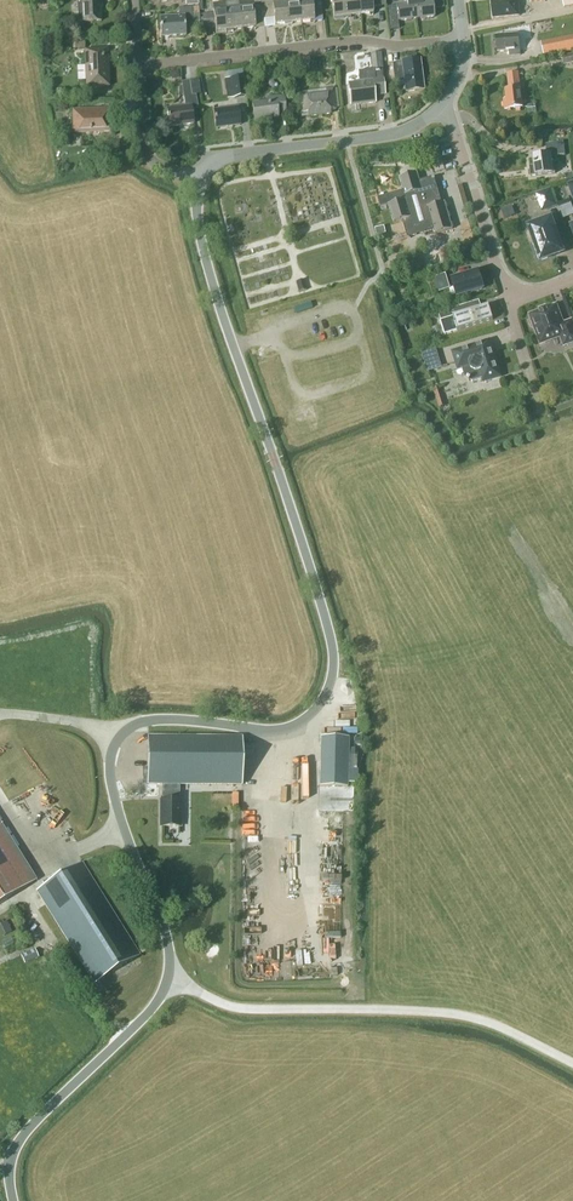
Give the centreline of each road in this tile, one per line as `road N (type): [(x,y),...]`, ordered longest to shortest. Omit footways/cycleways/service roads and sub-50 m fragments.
road 1 (unclassified): [(12,1200),(7,1168),(15,1144),(169,982),(167,940),(113,798),(109,756),(116,741),(145,722),(278,729),(315,710),(332,668),(320,602),(211,279),(198,227),(201,179)]
road 2 (residential): [(137,67),(355,42),(462,41)]
road 3 (unclassified): [(201,179),(208,164),(223,158),(401,133),(440,105)]
road 4 (residential): [(440,105),(507,302)]
road 5 (residential): [(201,179),(153,163),(142,147),(137,67)]

